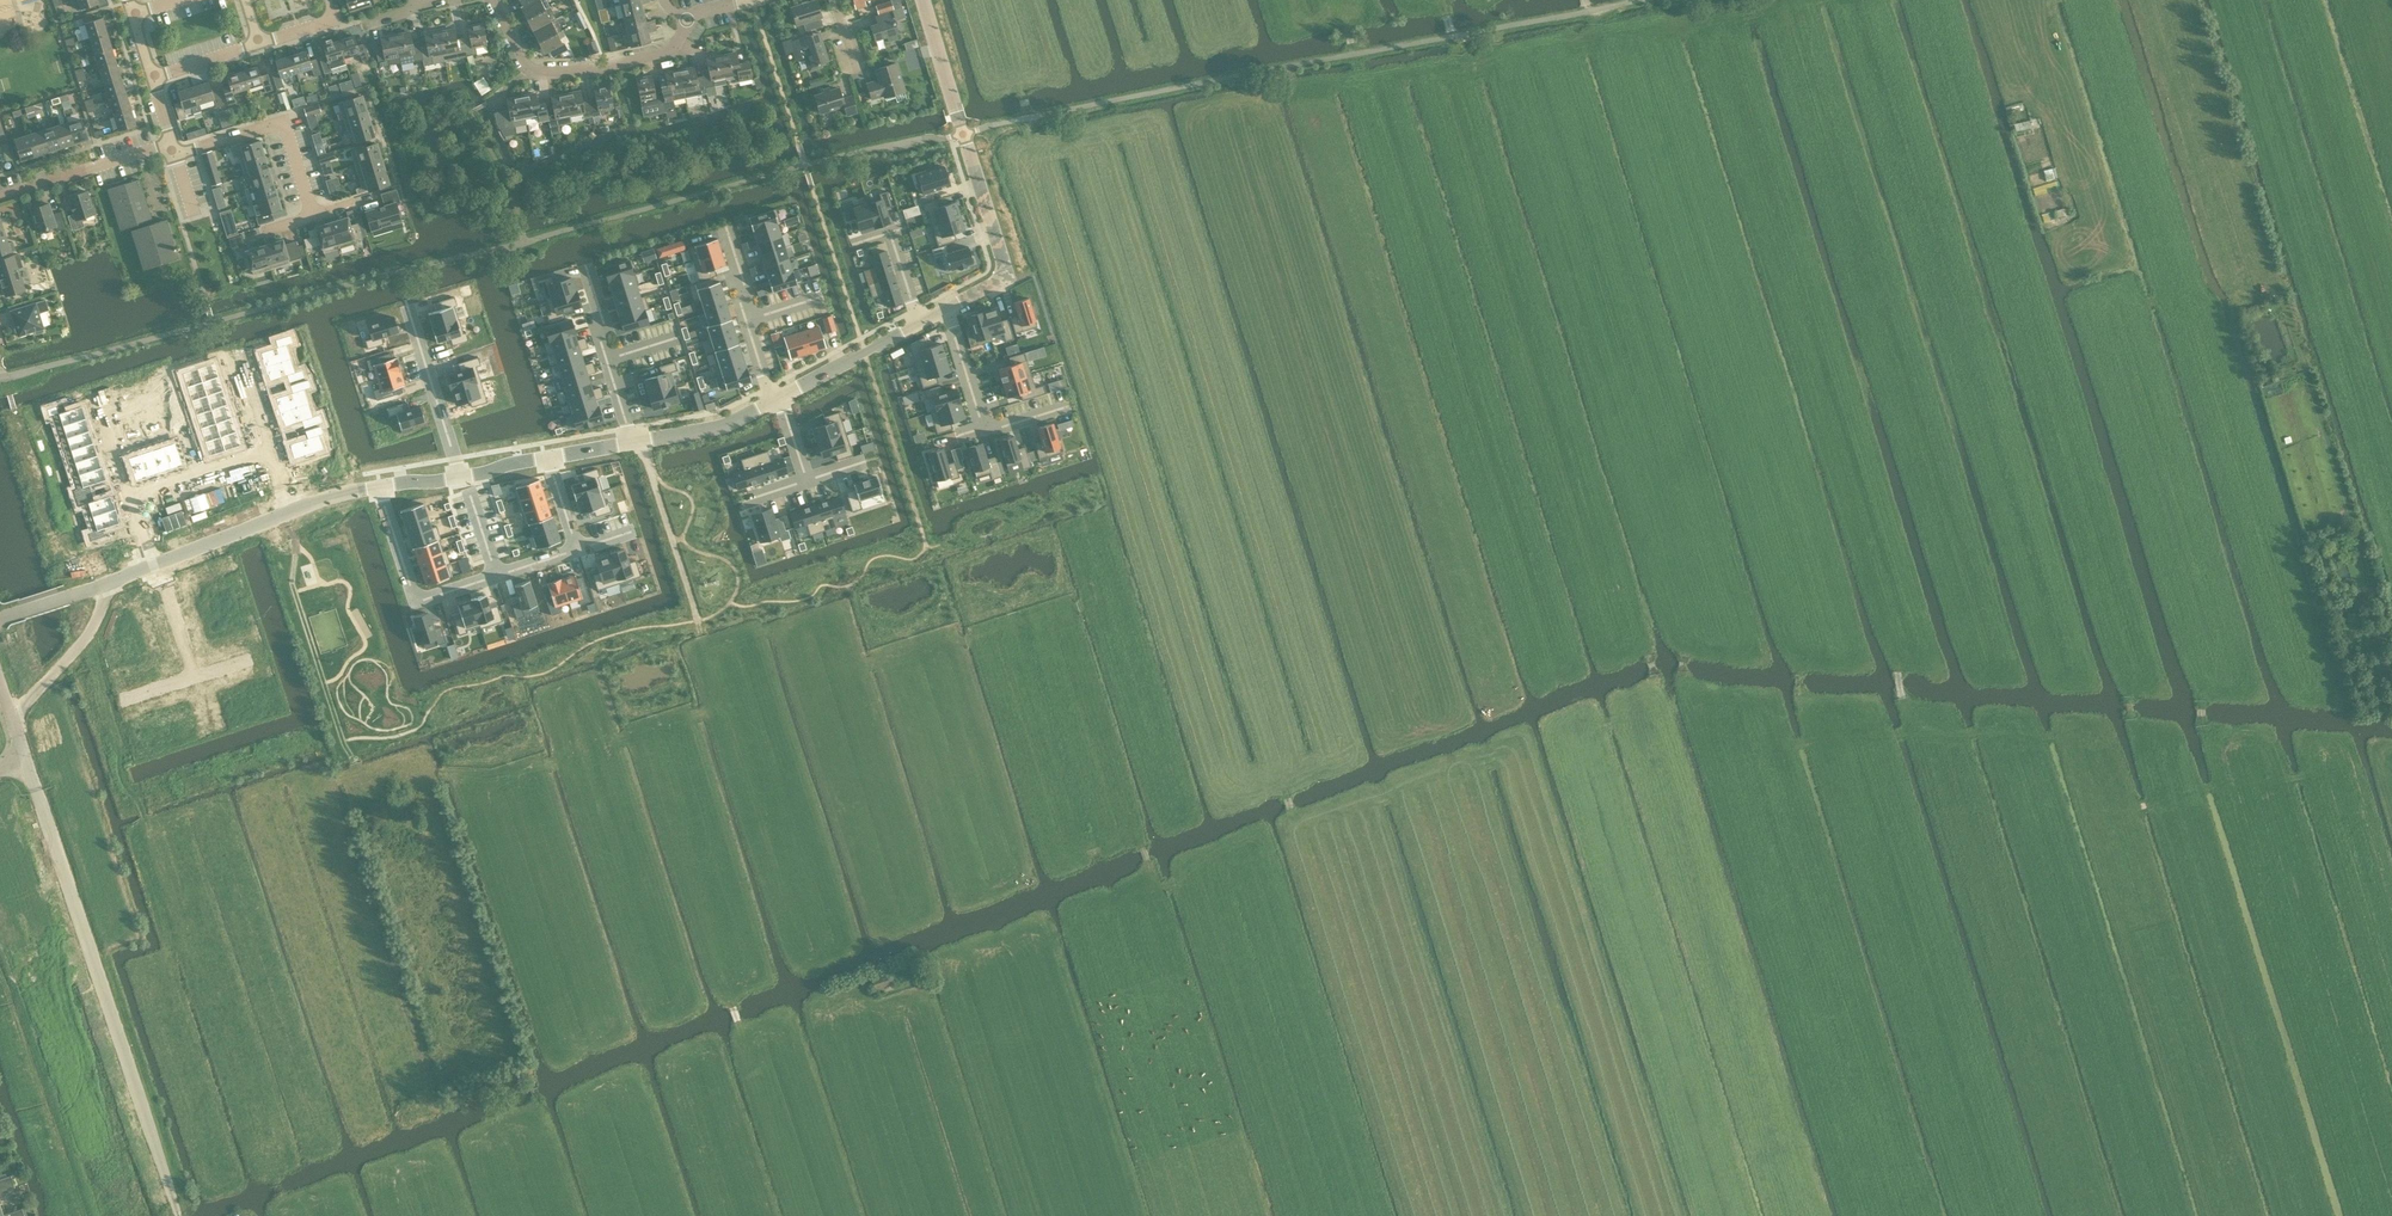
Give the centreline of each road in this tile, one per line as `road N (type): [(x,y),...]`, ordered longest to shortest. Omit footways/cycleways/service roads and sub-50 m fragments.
road 1 (residential): [(380,486),(416,599),(578,547)]
road 2 (track): [(358,767),(342,742),(291,583),(295,553),(281,514)]
road 3 (residential): [(493,0),(529,71),(594,71),(669,51),(686,19)]
road 4 (residential): [(948,309),(1001,273),(961,128)]
road 5 (residential): [(948,309),(986,430),(1070,406)]
road 6 (residential): [(318,217),(292,132),(269,124),(177,152)]
road 7 (track): [(644,440),(703,638)]
road 8 (residential): [(0,196),(175,143)]
road 9 (residential): [(633,442),(585,266)]
road 10 (residential): [(725,227),(771,400)]
road 11 (track): [(12,718),(90,630),(113,582)]
road 12 (residential): [(411,315),(462,476)]
road 13 (residential): [(0,620),(152,565)]
road 14 (residential): [(782,394),(920,323)]
road 15 (residential): [(127,497),(272,449)]
road 16 (residential): [(152,565),(293,510)]
road 17 (residential): [(633,442),(723,424),(771,400)]
road 18 (residential): [(923,0),(961,128)]
road 19 (residential): [(194,679),(152,565)]

